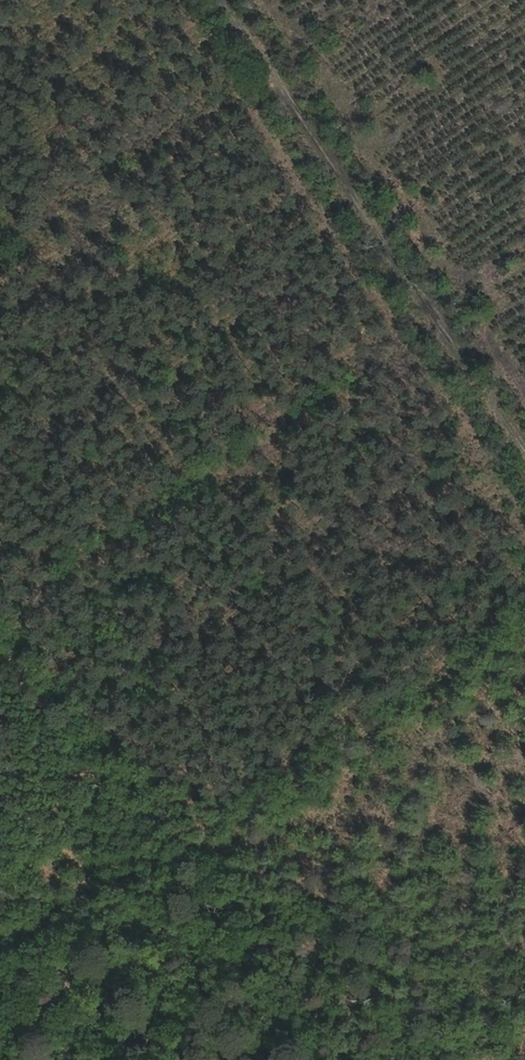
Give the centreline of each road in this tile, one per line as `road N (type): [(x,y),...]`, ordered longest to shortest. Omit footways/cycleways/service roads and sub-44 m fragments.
road 1 (track): [(524,455),(223,0)]

